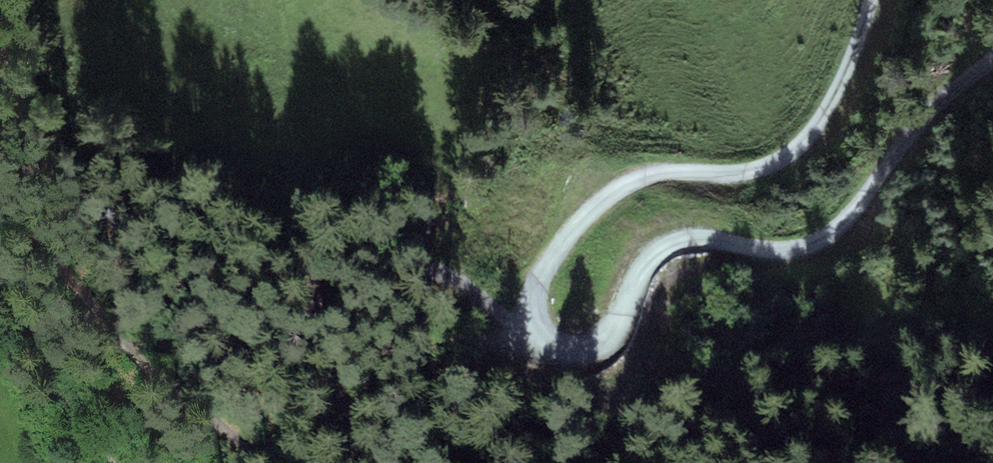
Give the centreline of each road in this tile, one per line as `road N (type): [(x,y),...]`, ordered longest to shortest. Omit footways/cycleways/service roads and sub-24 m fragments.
road 1 (track): [(992,58),(928,112),(852,218),(821,243),(778,253),(685,237),(649,256),(619,328),(597,348),(569,352),(537,328)]
road 2 (track): [(537,328),(534,294),(550,261),(627,184),(660,173),(758,171),(794,153),(825,112),(871,0)]
road 3 (track): [(264,462),(134,354),(79,294),(0,186)]
road 4 (track): [(537,328),(409,261),(356,262),(312,281)]
road 5 (track): [(312,281),(306,316),(368,462)]

